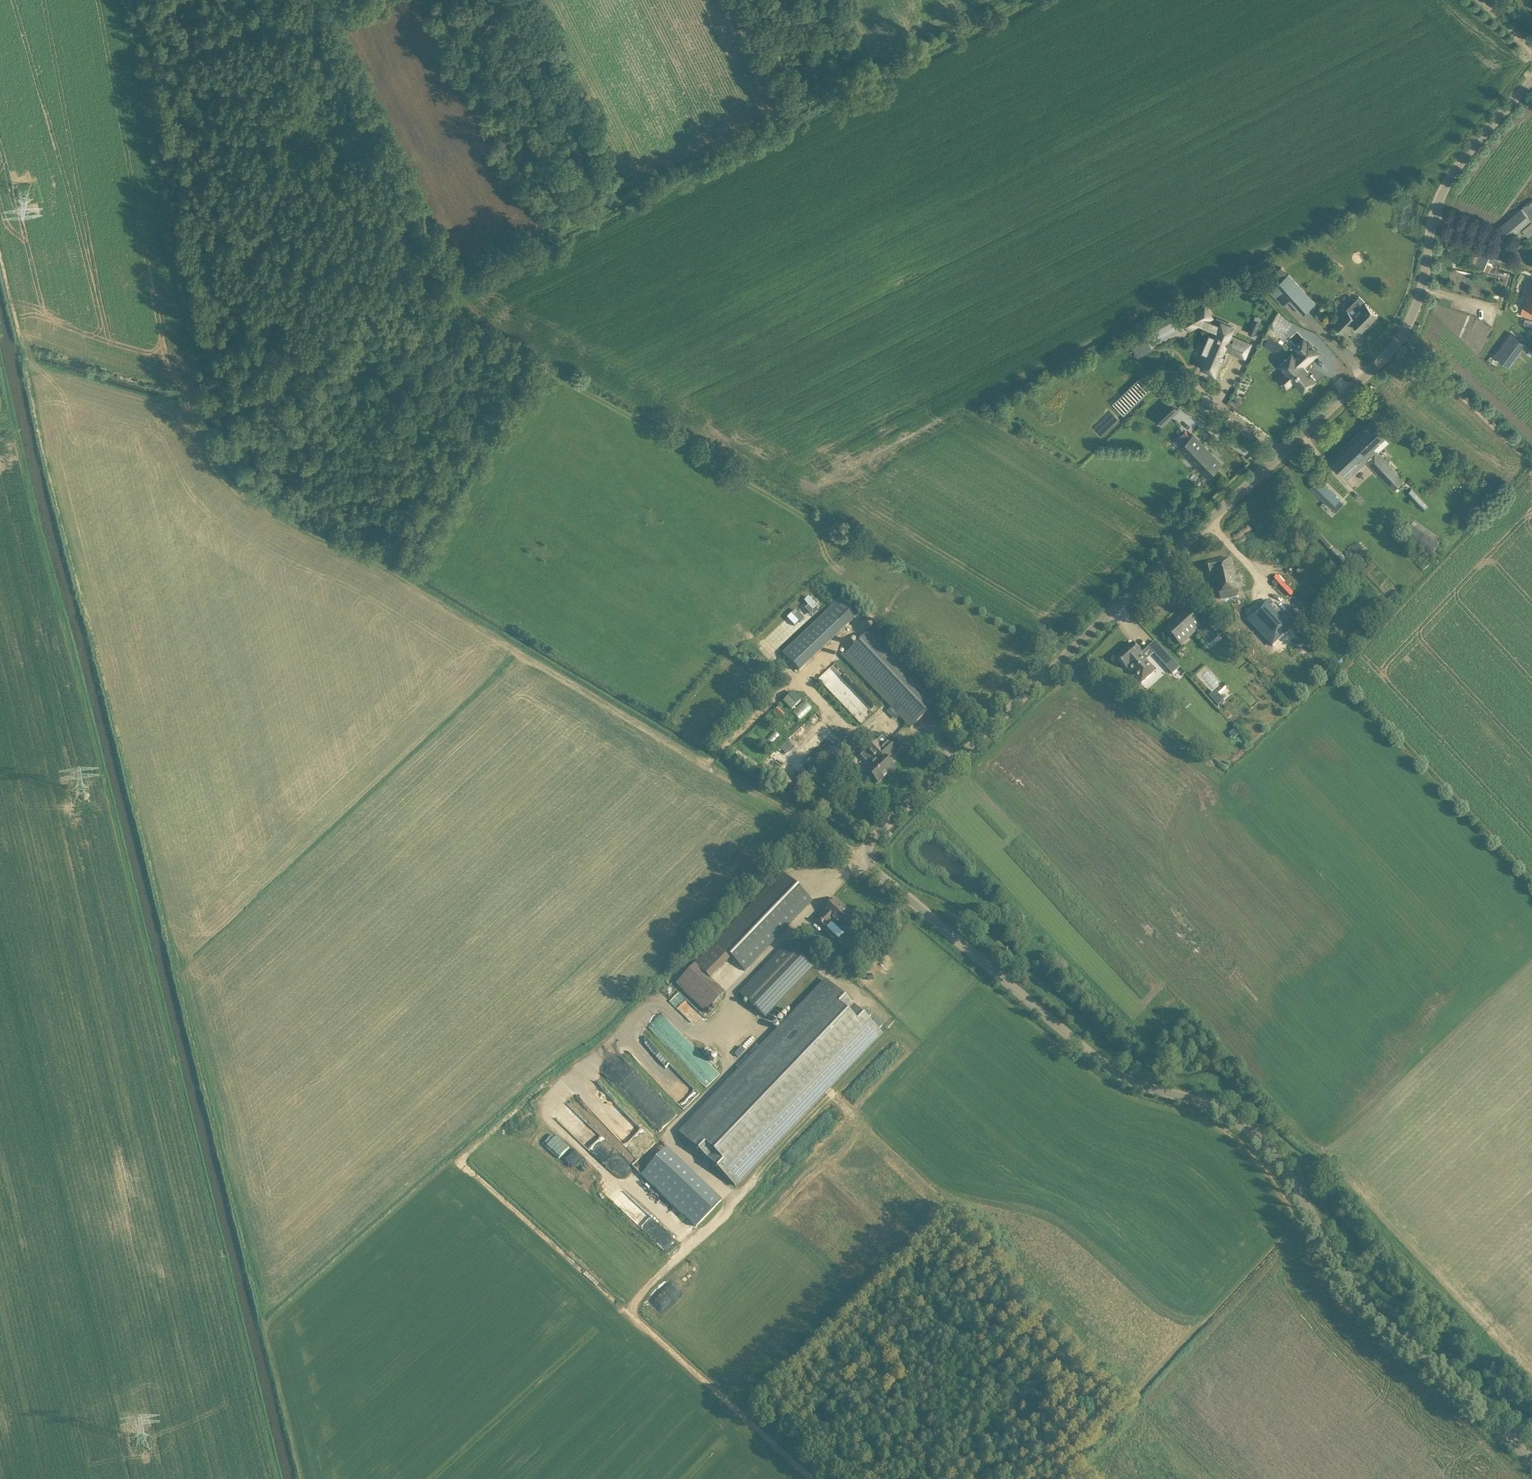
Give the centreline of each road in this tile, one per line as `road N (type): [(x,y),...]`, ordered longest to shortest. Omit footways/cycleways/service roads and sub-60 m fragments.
road 1 (unclassified): [(1531,1459),(1369,1304),(1278,1160),(1249,1132),(1210,1105),(1109,1068),(858,855),(1405,334),(1424,288),(1447,174),(1531,81)]
road 2 (track): [(814,1478),(464,1167),(464,1157),(549,1082),(565,1080),(655,1000)]
road 3 (track): [(448,290),(1012,0)]
road 4 (track): [(1531,466),(1405,334)]

